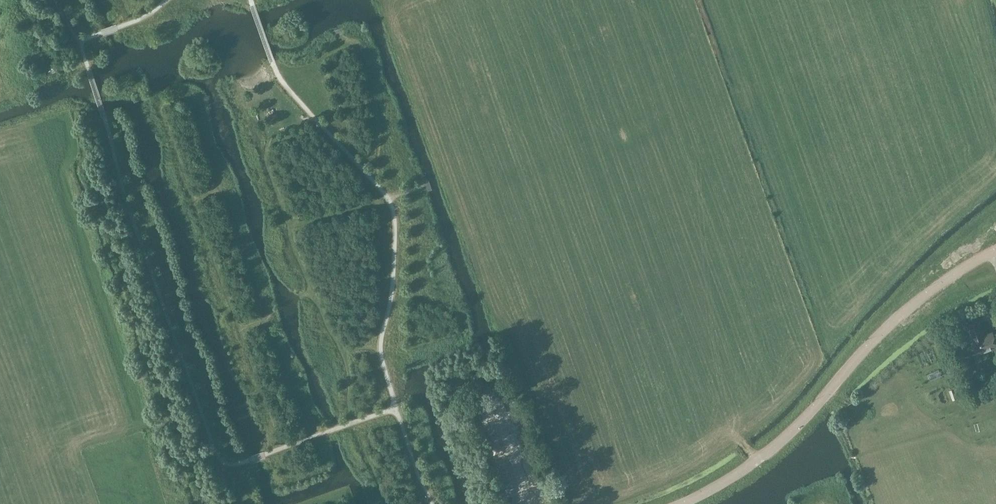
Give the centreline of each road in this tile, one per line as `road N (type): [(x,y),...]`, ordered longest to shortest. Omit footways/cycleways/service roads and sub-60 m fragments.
road 1 (unclassified): [(683,503),(770,450),(896,320),(995,250)]

